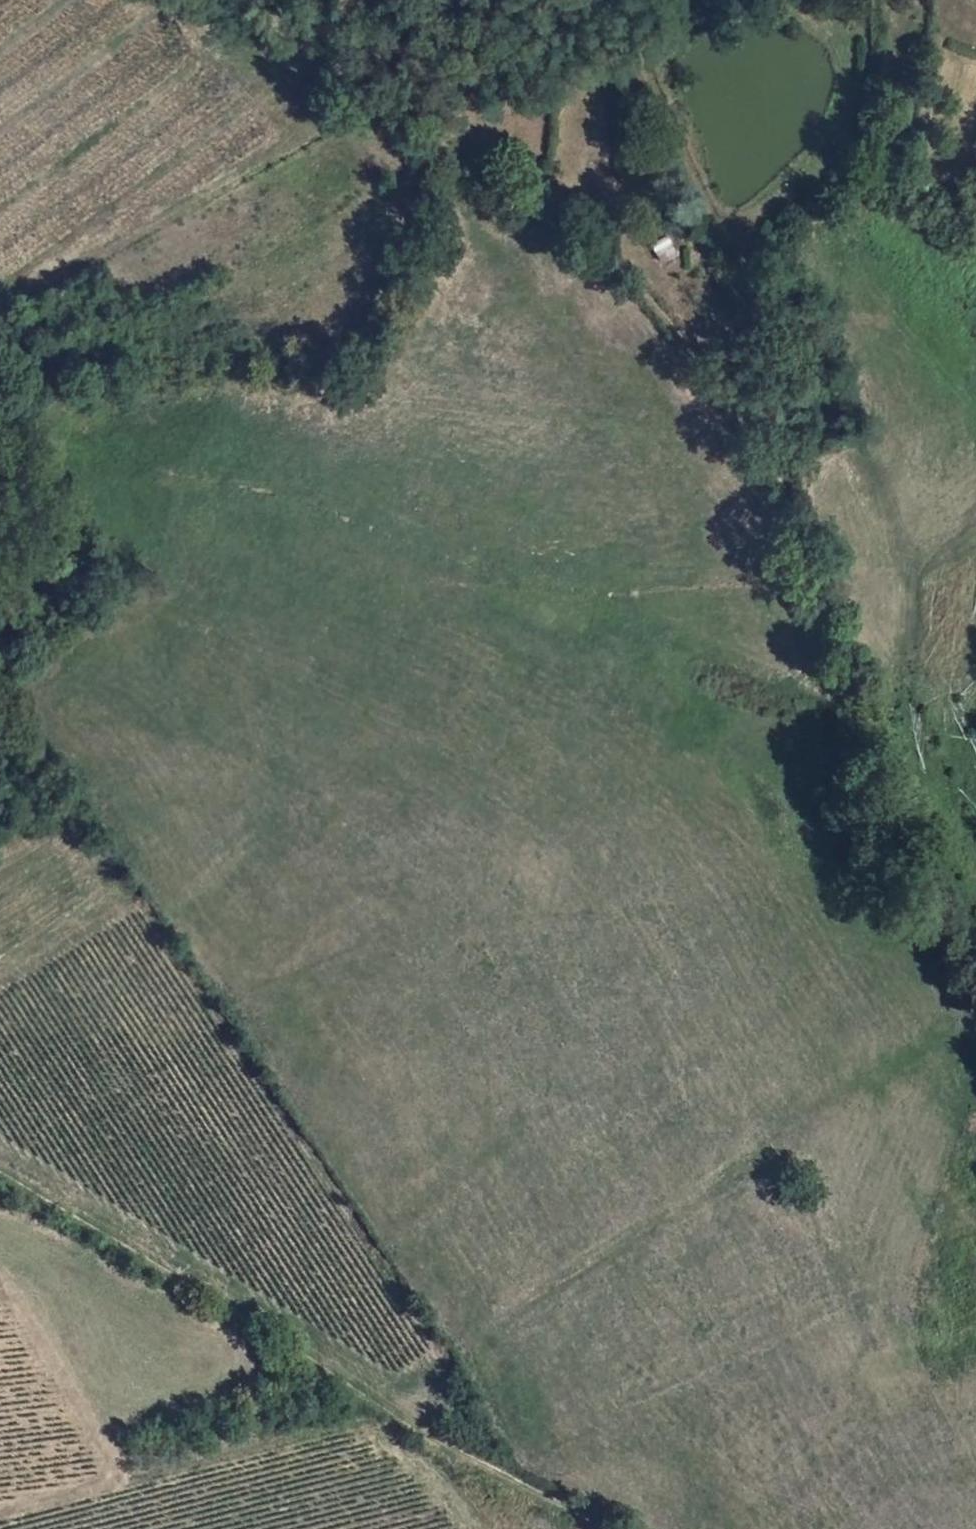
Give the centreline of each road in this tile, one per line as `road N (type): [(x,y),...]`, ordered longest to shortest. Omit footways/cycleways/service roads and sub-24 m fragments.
road 1 (track): [(614,1528),(437,1442),(257,1313),(0,1162)]
road 2 (track): [(361,0),(336,9),(251,9),(225,0)]

